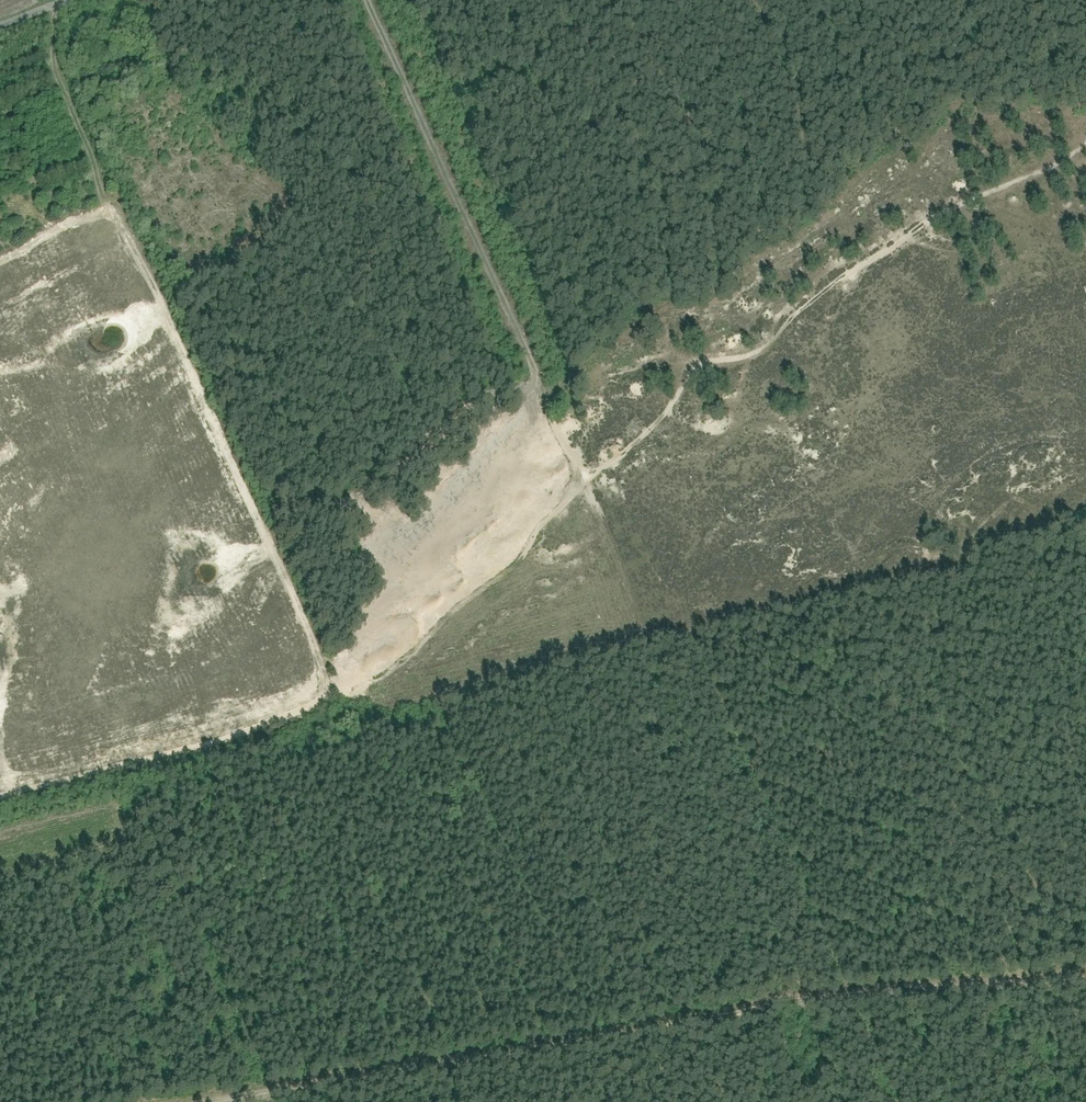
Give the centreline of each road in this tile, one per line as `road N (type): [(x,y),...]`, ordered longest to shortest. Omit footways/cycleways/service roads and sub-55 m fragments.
road 1 (track): [(1085,974),(767,1009),(182,1101)]
road 2 (track): [(370,0),(549,402)]

